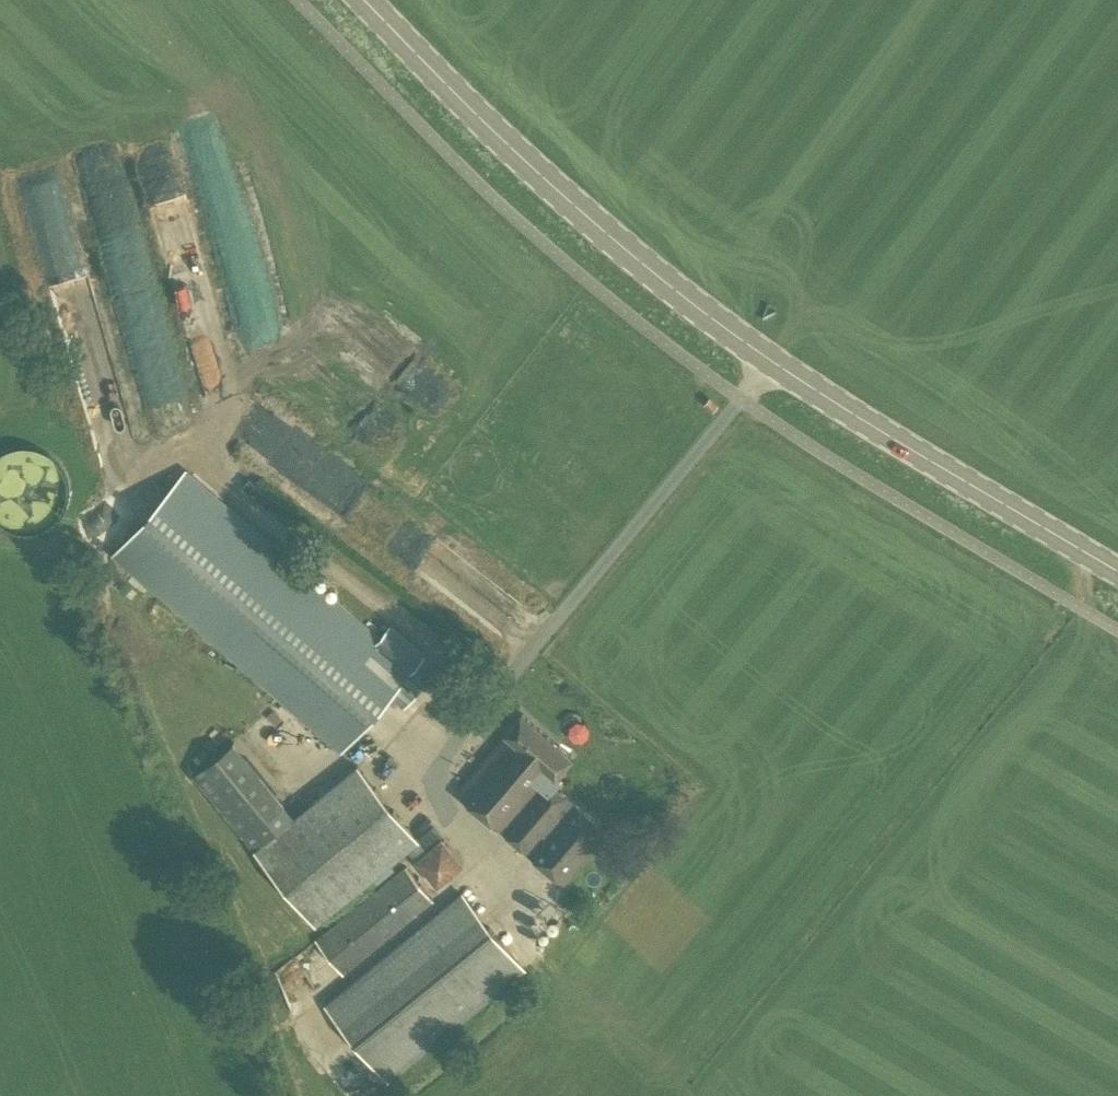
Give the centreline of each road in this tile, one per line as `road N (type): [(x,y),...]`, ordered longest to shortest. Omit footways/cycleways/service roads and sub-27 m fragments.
road 1 (secondary): [(1117,572),(768,364),(499,142),(359,0)]

